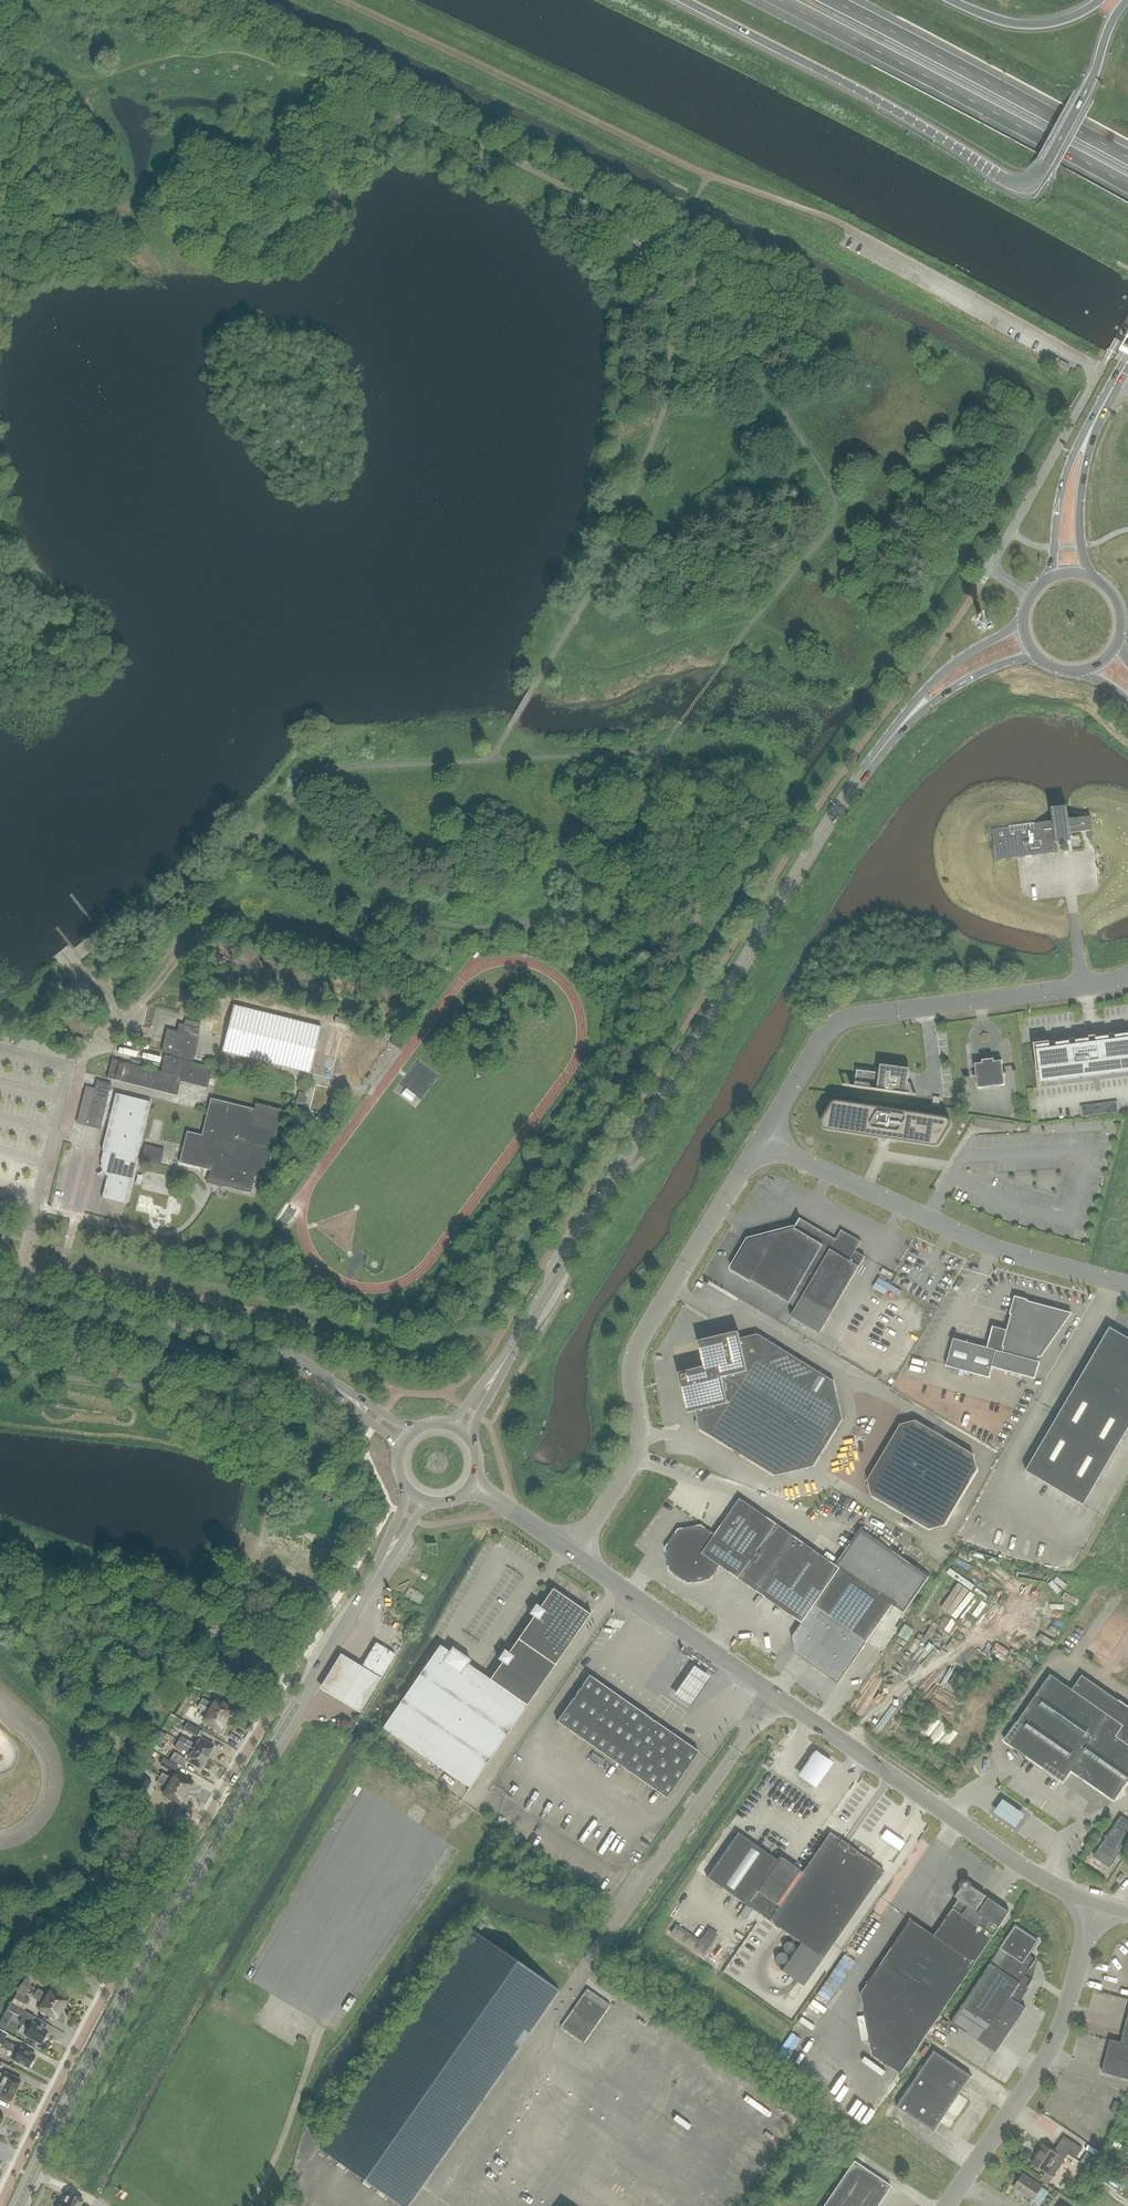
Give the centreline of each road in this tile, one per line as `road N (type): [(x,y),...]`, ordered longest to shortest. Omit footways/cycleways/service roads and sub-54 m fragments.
road 1 (secondary): [(502,1365),(838,810),(925,700)]
road 2 (unclassified): [(1096,1902),(1021,1865),(572,1554)]
road 3 (motorway): [(683,0),(1023,185),(1041,171),(1127,1)]
road 4 (residential): [(296,1708),(274,1707),(234,1773),(113,1979),(1,2205)]
road 5 (secondary): [(16,2205),(159,1930),(296,1708)]
road 6 (unclassified): [(572,1554),(636,1460),(643,1437),(632,1375),(636,1346),(761,1142)]
road 7 (unclassified): [(761,1142),(824,1035),(843,1019),(1127,977)]
road 8 (motorway): [(776,0),(1127,187)]
road 9 (unclassified): [(1127,1286),(996,1250),(761,1142)]
road 10 (tertiary): [(0,1279),(272,1346),(346,1395)]
road 11 (unclassified): [(1096,1902),(1050,2054),(949,2205)]
road 12 (motorway): [(1127,159),(827,0)]
road 13 (primary): [(1127,359),(1077,465),(1068,533)]
road 14 (secondary): [(296,1708),(383,1562)]
road 15 (motorway): [(1098,0),(1066,18),(1026,23),(952,0)]
road 16 (primary): [(1068,533),(992,650)]
road 17 (unclassified): [(572,1554),(472,1484)]

